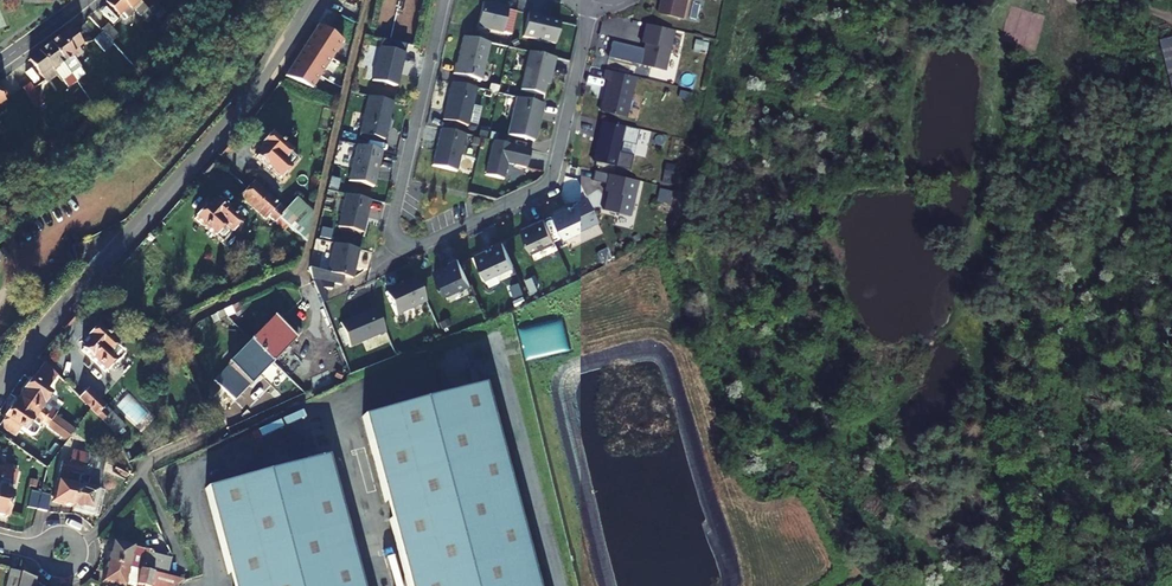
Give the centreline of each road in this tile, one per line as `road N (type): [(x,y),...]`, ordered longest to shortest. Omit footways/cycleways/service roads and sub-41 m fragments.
road 1 (residential): [(439,0),(390,230),(405,249),(532,195),(551,174),(595,0)]
road 2 (residential): [(0,389),(206,150),(315,0)]

